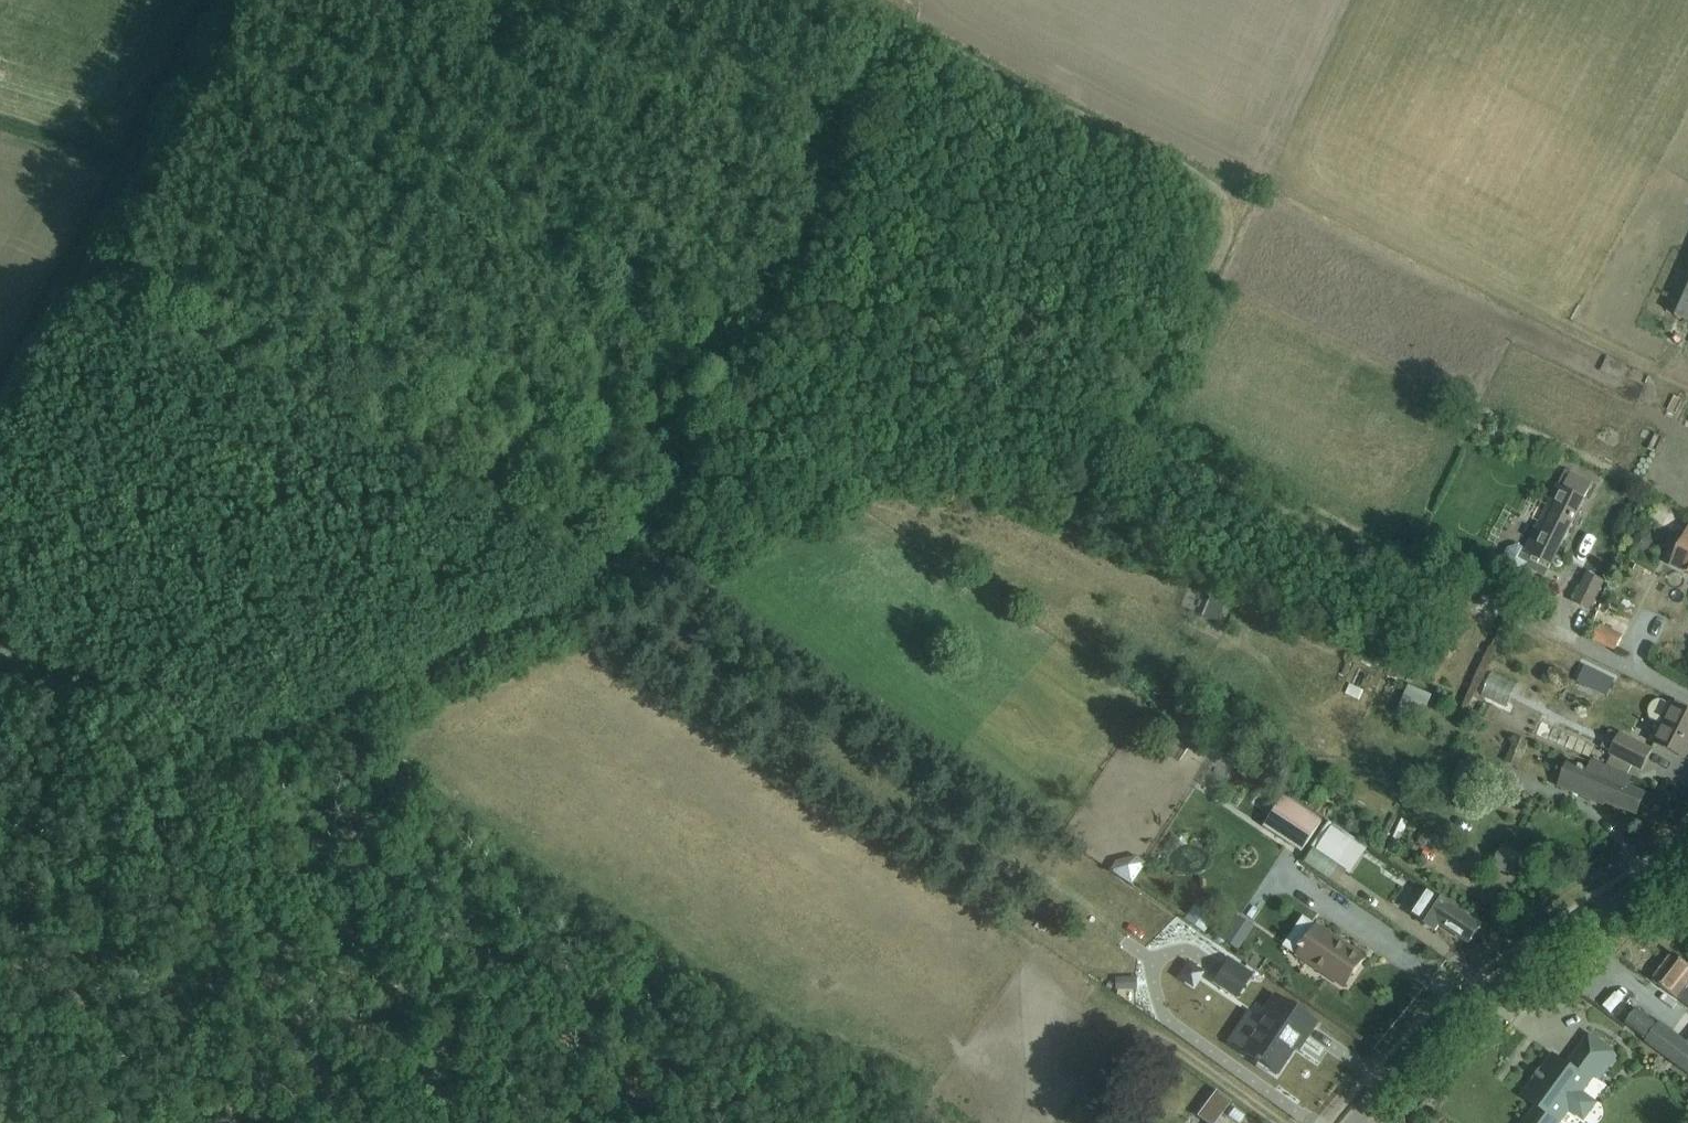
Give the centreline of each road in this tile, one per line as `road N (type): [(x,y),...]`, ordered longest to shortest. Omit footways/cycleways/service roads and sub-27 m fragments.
road 1 (tertiary): [(1353,1122),(1460,1010),(1687,854)]
road 2 (unclassified): [(1687,698),(1516,614)]

